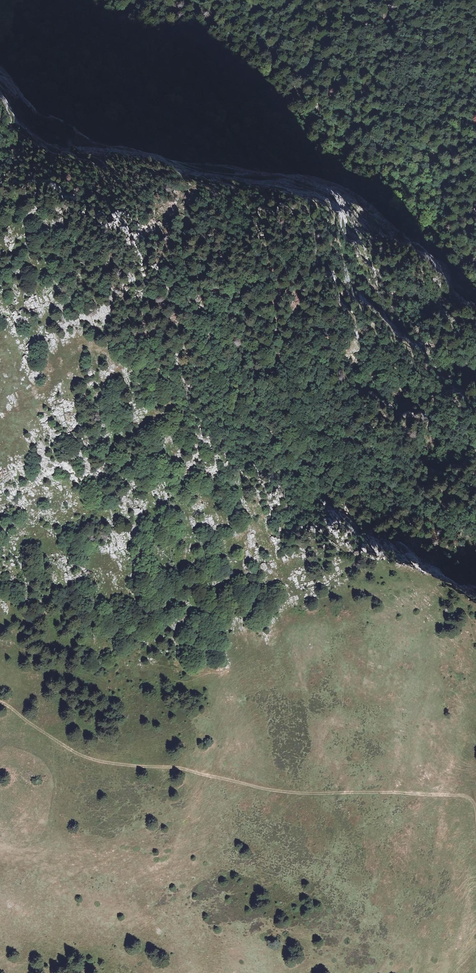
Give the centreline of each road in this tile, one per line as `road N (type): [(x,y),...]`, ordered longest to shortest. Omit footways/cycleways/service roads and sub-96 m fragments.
road 1 (track): [(454,794),(306,794),(183,768),(90,760),(0,701)]

